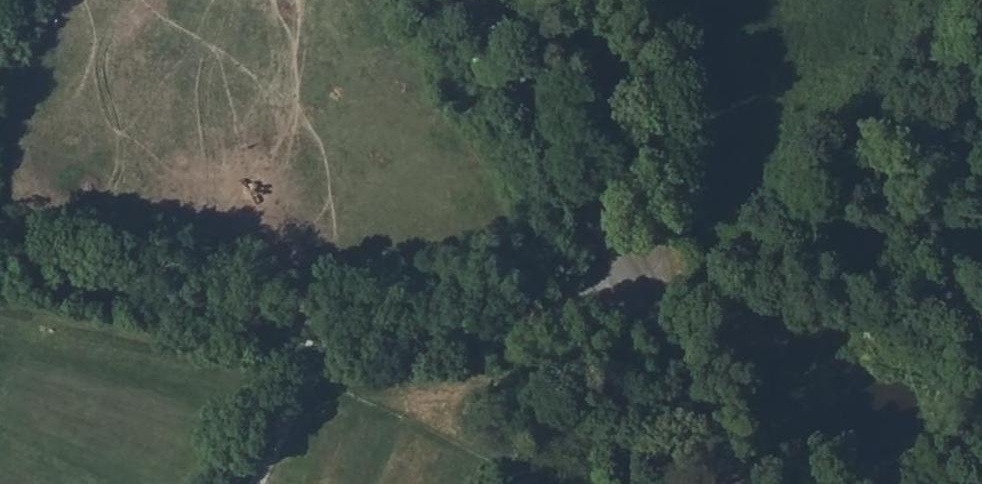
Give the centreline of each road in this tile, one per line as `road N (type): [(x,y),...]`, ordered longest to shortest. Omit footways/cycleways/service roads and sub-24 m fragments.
road 1 (residential): [(469,0),(738,483)]
road 2 (track): [(258,483),(319,337)]

